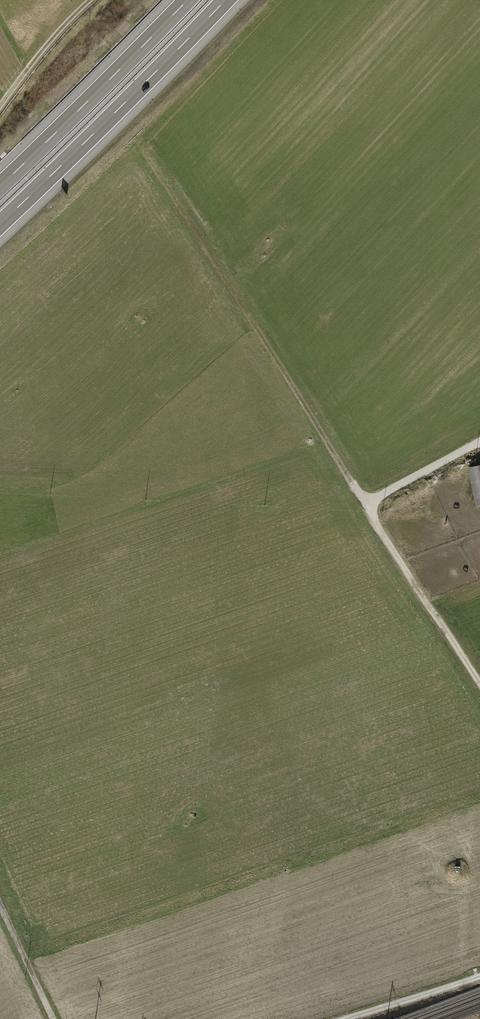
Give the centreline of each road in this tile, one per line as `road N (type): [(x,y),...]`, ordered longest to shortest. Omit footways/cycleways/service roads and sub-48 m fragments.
road 1 (track): [(365,506),(137,141)]
road 2 (motorway): [(0,224),(226,0)]
road 3 (motorway): [(188,0),(0,186)]
road 4 (track): [(479,689),(365,506)]
road 5 (track): [(91,0),(0,103)]
road 6 (track): [(365,506),(479,444)]
road 7 (track): [(479,979),(356,1018)]
road 8 (track): [(53,1018),(0,905)]

